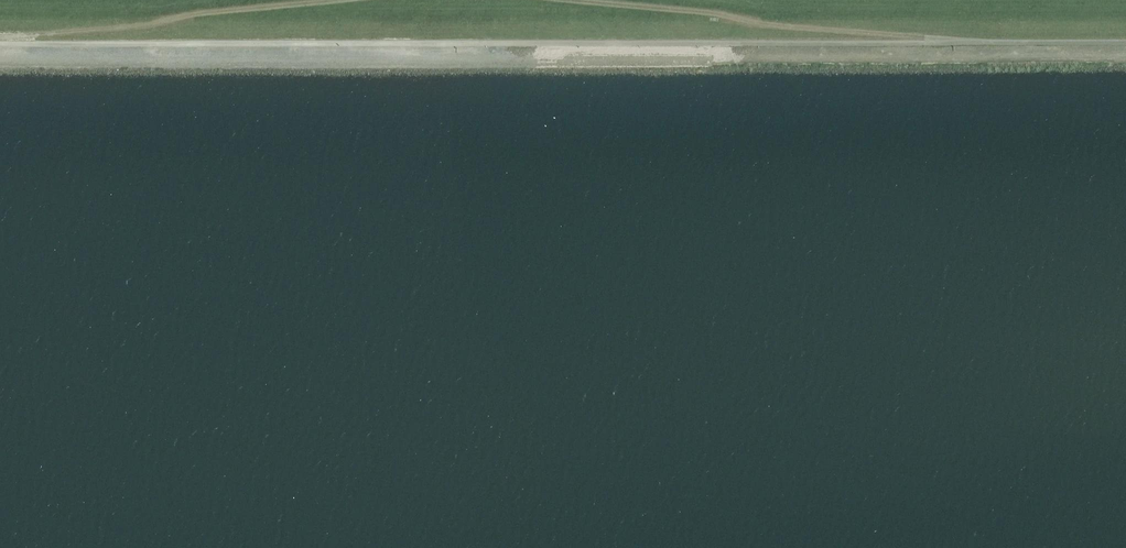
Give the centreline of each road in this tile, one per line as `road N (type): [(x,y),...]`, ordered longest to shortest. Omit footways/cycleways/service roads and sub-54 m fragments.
road 1 (unclassified): [(0,44),(1125,43)]
road 2 (track): [(571,0),(967,43)]
road 3 (track): [(0,37),(334,0)]

